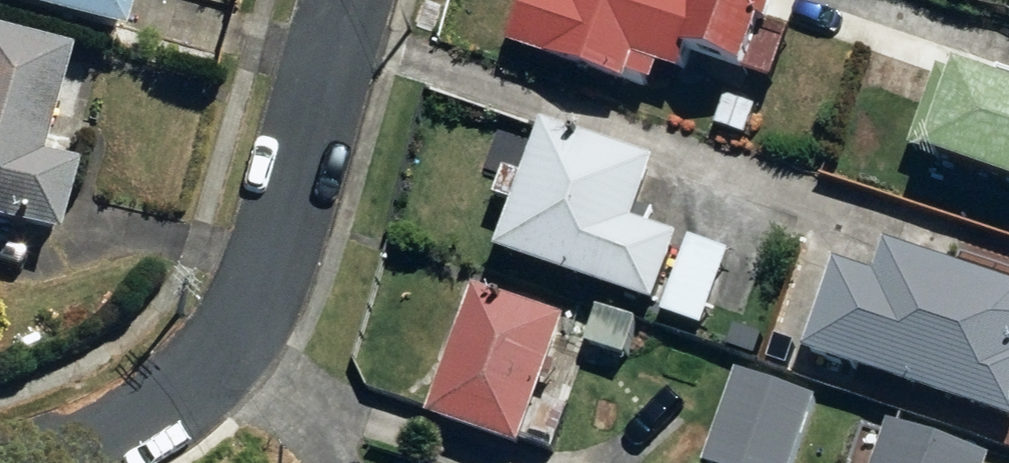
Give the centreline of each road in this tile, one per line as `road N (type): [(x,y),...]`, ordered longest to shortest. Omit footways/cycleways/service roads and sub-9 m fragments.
road 1 (residential): [(255,286),(341,0)]
road 2 (residential): [(45,462),(146,419),(200,377),(255,286)]
road 3 (residential): [(317,462),(255,286)]

